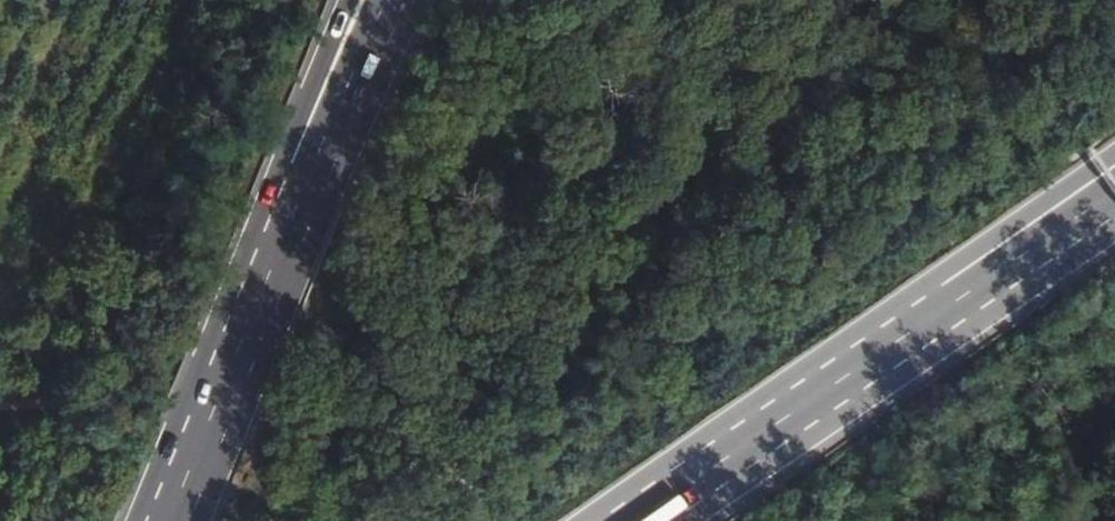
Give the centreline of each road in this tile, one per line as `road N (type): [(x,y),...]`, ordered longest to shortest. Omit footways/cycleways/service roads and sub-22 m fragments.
road 1 (track): [(59,408),(286,438),(417,479),(462,520)]
road 2 (motorway): [(636,520),(970,302)]
road 3 (motorway): [(302,198),(171,520)]
road 4 (motorway): [(399,0),(302,198)]
road 5 (motorway): [(359,0),(302,198)]
road 6 (motorway): [(970,302),(1114,176)]
road 7 (motorway): [(970,302),(1114,203)]

